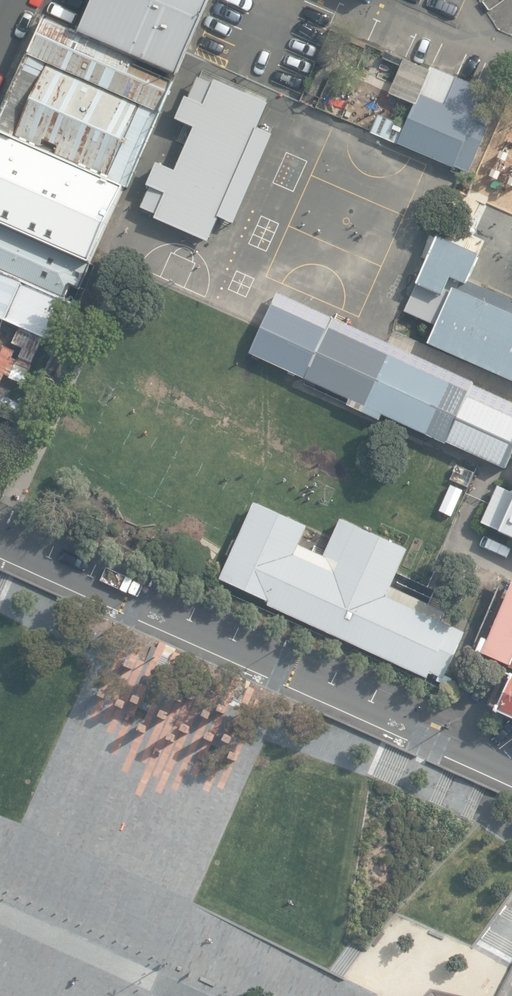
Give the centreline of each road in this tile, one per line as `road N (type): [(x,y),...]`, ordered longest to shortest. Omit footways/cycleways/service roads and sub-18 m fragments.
road 1 (trunk): [(406,995),(0,816)]

